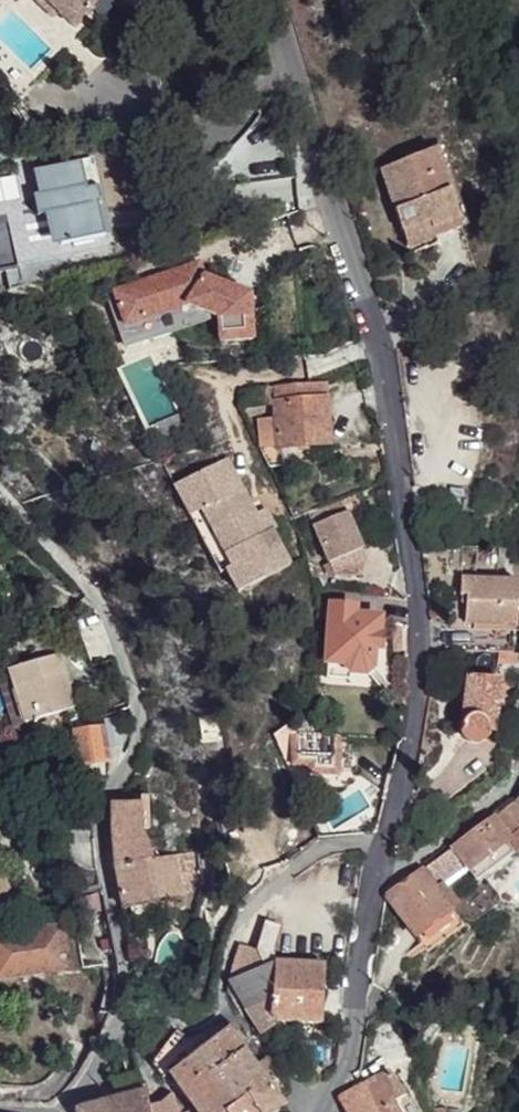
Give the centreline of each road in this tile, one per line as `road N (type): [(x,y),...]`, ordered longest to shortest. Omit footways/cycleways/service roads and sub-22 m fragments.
road 1 (residential): [(384,845),(412,709),(410,591),(374,352),(265,0)]
road 2 (unclassified): [(0,491),(109,622),(138,717),(102,845),(127,990),(120,1019),(69,1111)]
road 3 (residential): [(384,845),(314,853),(254,902),(219,975),(222,1013)]
road 4 (residential): [(309,1111),(346,1057),(375,891)]
road 5 (unclassified): [(375,891),(518,776)]

